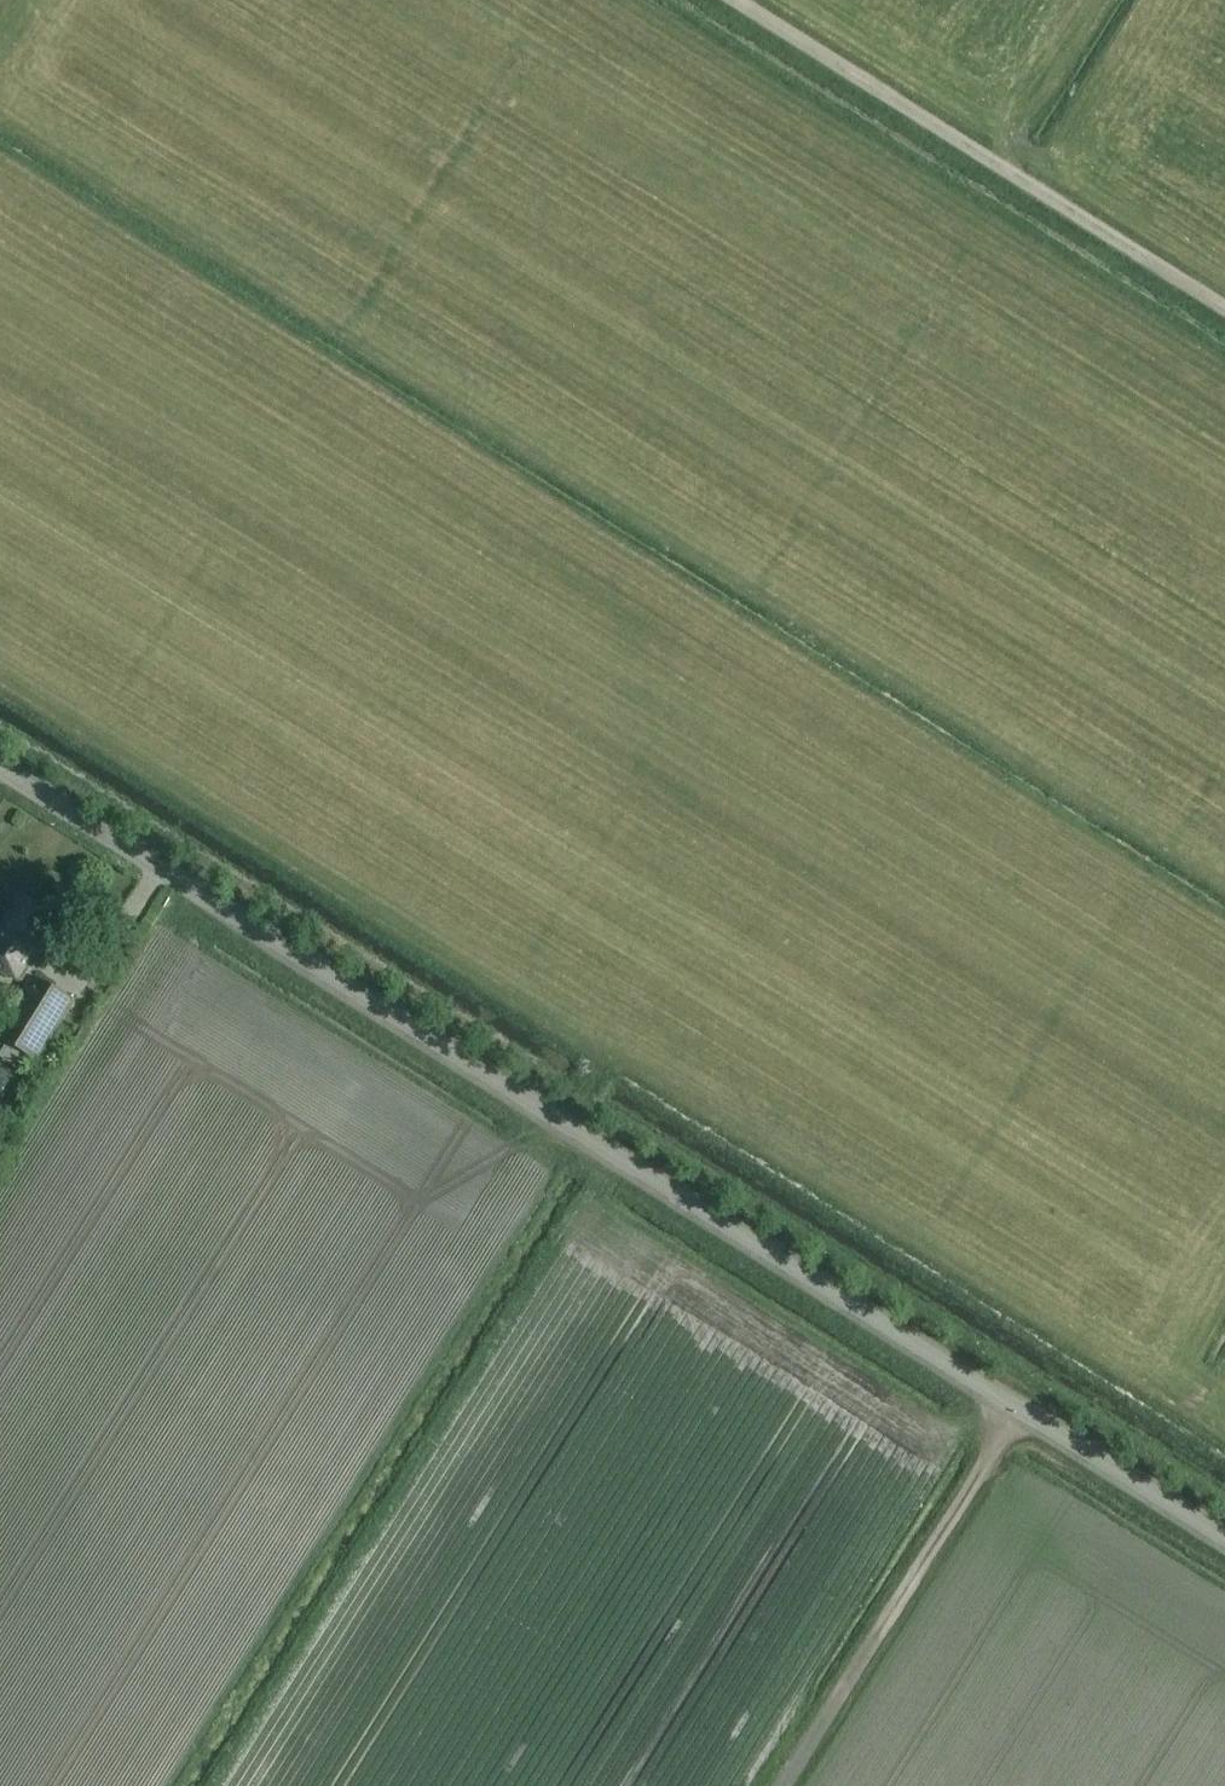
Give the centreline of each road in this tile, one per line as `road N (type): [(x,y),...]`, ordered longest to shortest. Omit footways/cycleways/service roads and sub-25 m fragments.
road 1 (unclassified): [(0,770),(1224,1542)]
road 2 (track): [(783,1785),(1019,1412)]

